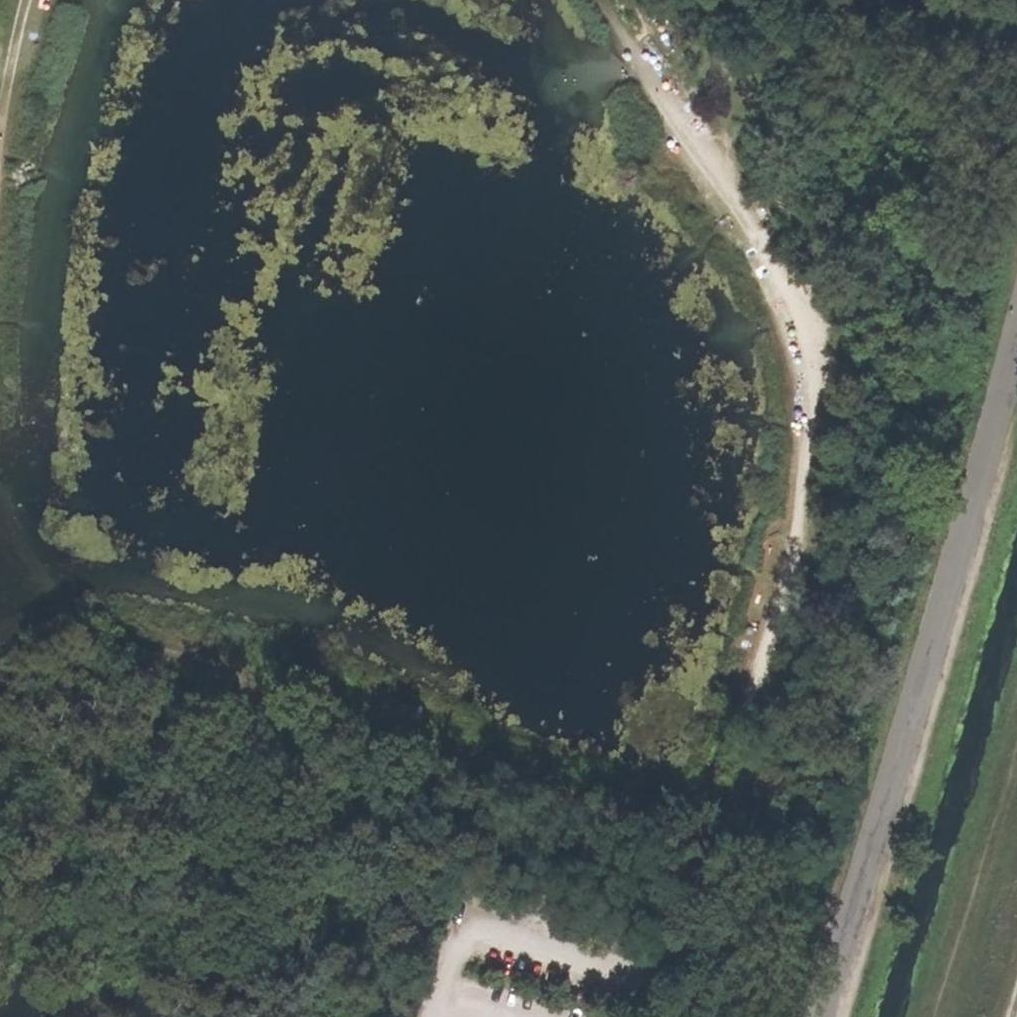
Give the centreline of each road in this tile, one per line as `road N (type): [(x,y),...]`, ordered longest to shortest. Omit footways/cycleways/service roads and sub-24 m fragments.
road 1 (track): [(1016,756),(934,1016)]

